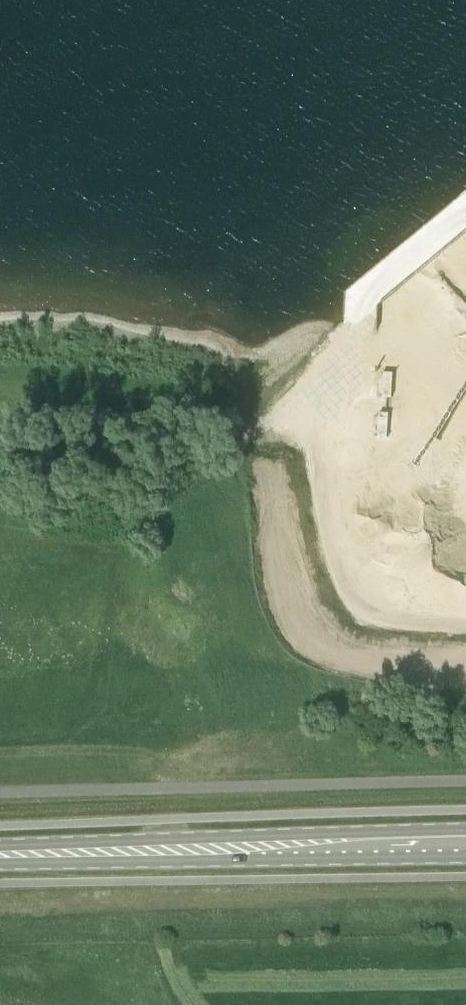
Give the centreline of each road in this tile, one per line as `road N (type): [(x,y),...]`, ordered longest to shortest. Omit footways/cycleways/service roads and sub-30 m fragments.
road 1 (primary): [(0,854),(465,842)]

